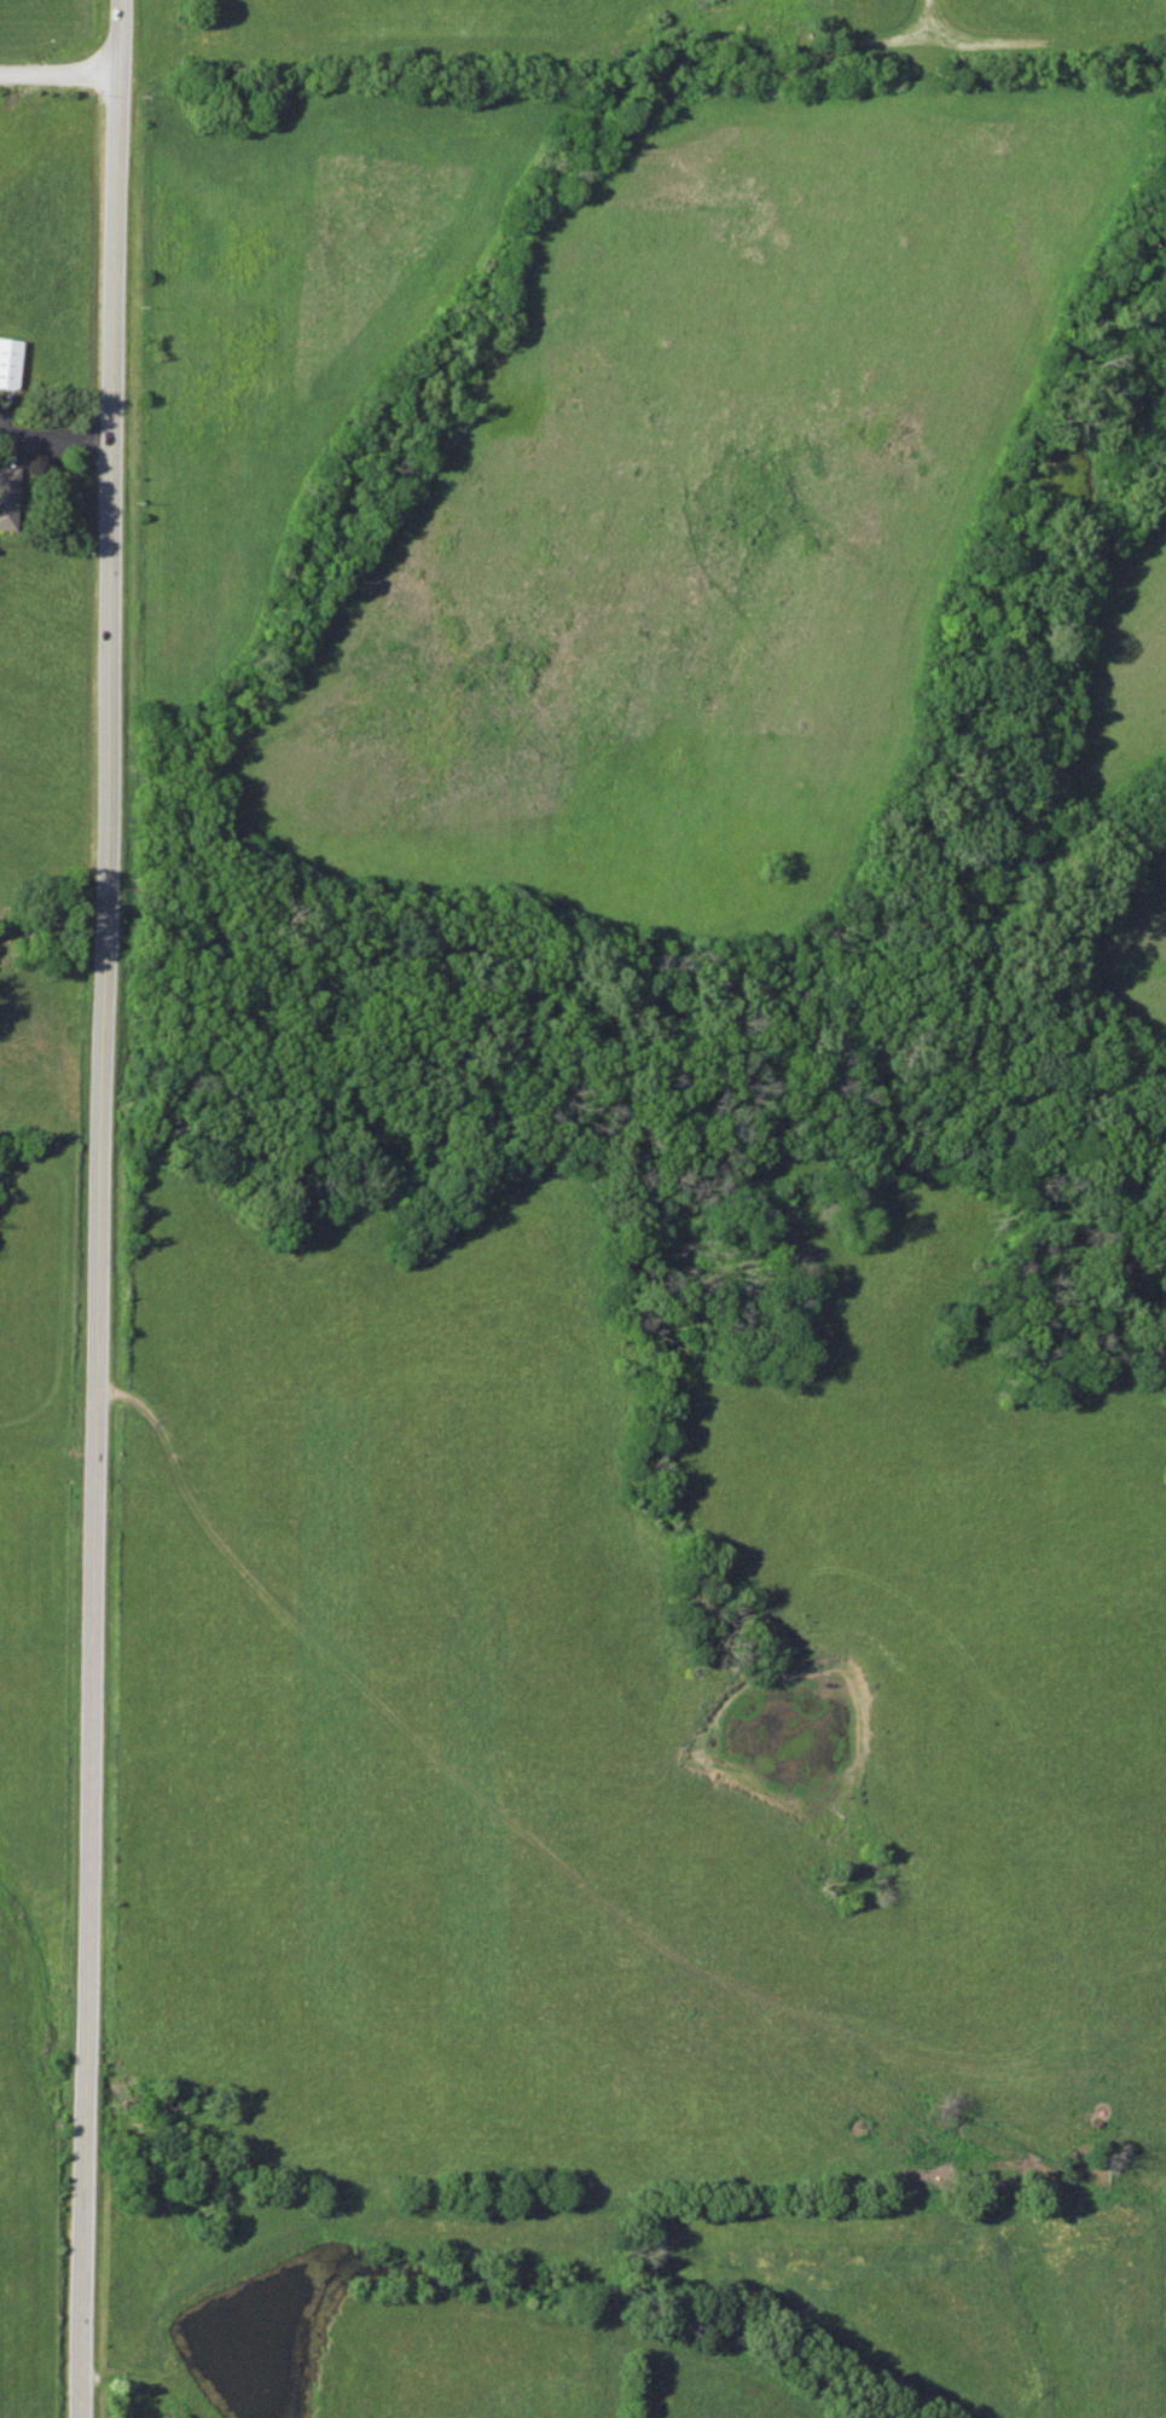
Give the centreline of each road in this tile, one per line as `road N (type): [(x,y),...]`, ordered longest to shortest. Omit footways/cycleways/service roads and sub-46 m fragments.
road 1 (primary): [(75,2417),(94,869),(119,0)]

